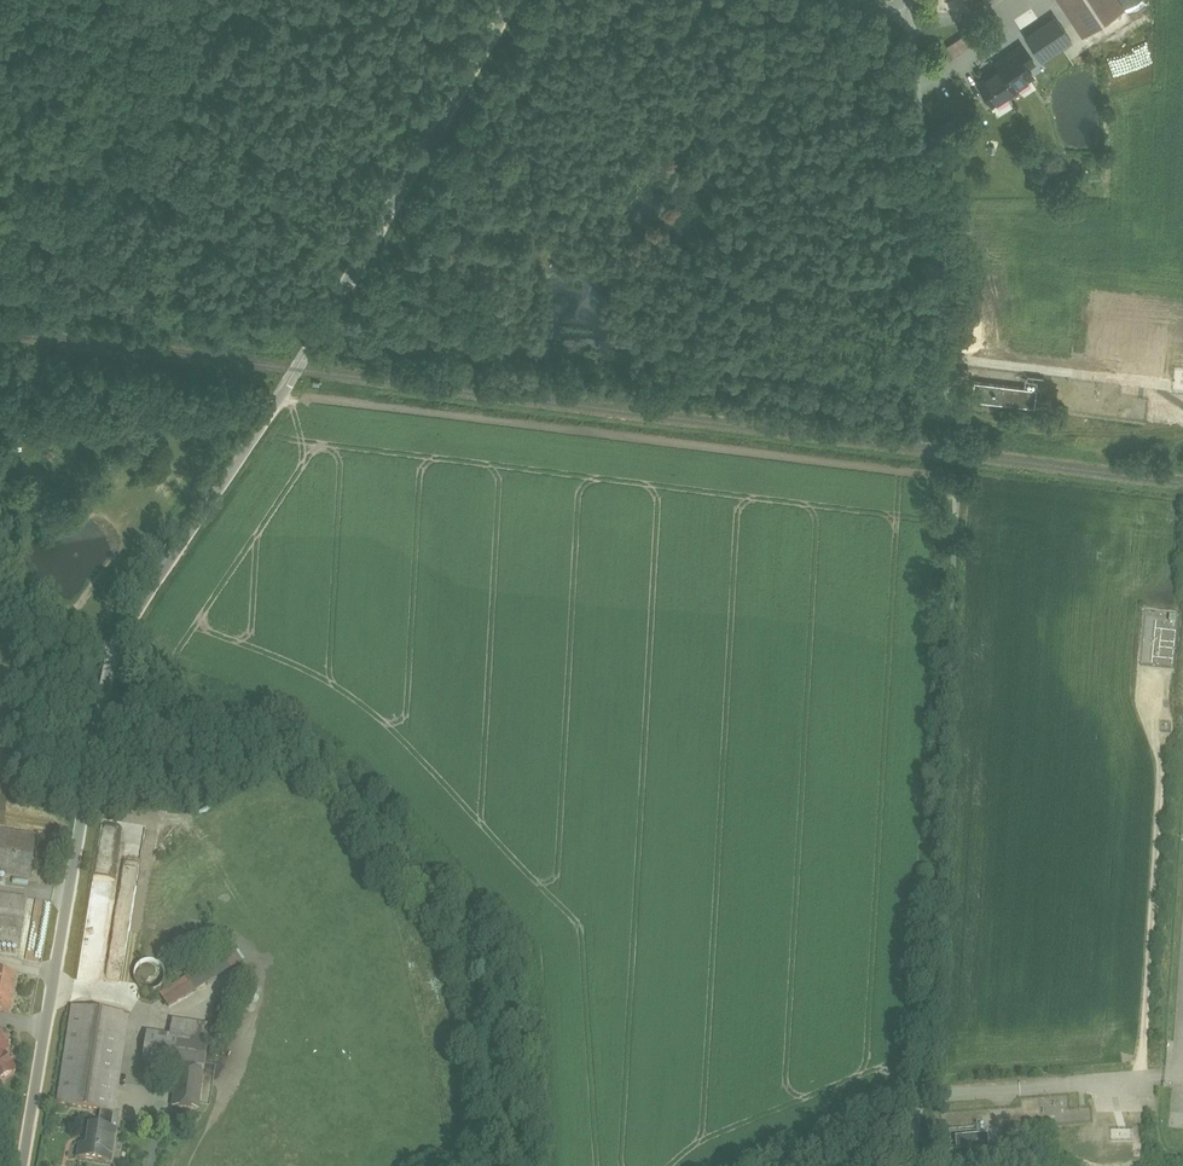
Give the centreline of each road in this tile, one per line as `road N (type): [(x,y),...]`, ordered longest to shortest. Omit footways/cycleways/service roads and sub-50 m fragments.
road 1 (unclassified): [(22,1165),(102,680),(297,369),(511,0)]
road 2 (unclassified): [(915,1165),(958,504)]

